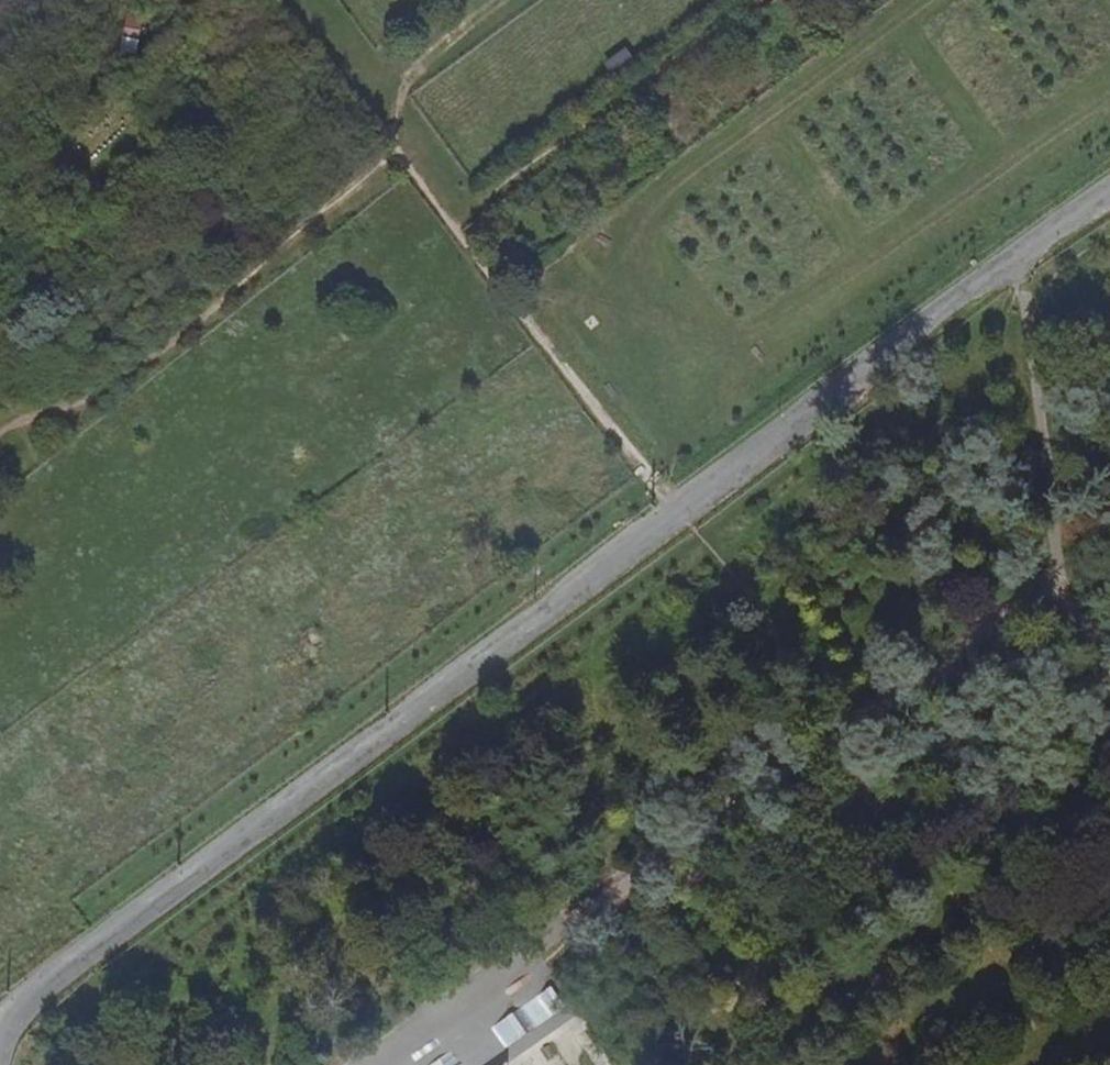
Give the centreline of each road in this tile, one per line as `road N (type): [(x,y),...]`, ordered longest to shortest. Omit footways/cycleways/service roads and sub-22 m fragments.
road 1 (unclassified): [(1109,194),(41,986),(7,1025),(0,1062)]

